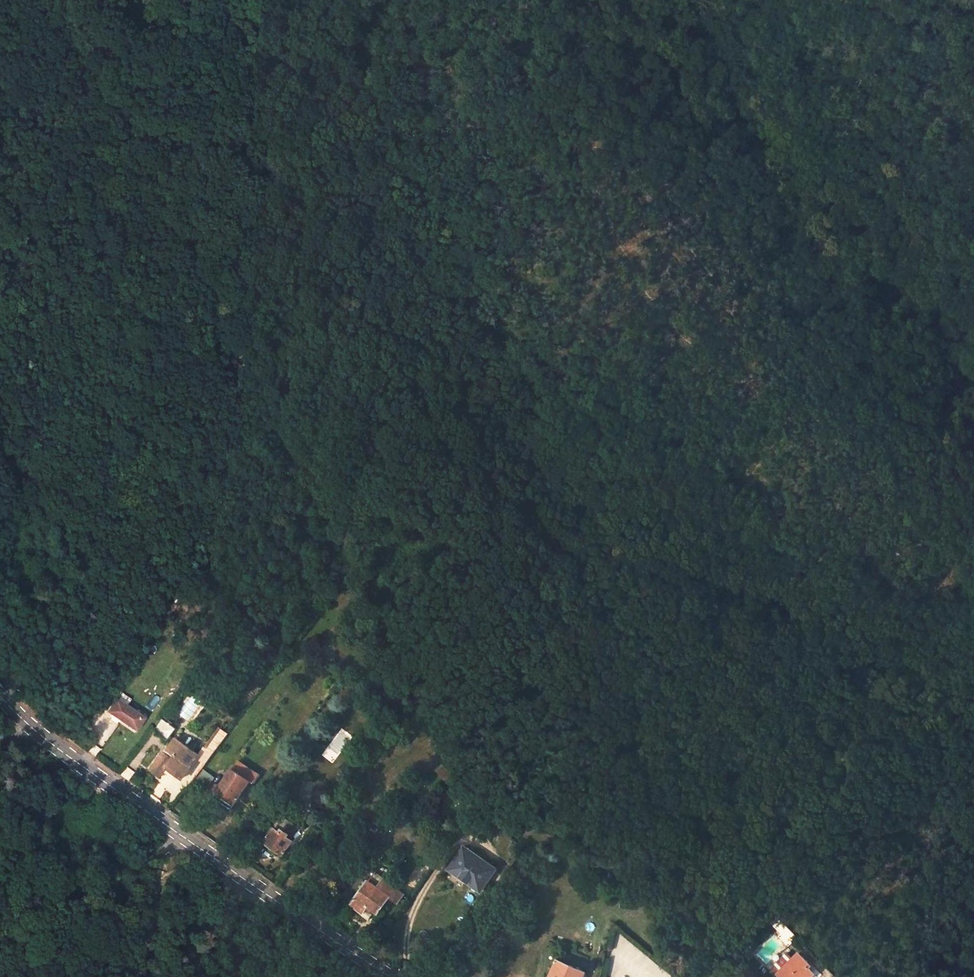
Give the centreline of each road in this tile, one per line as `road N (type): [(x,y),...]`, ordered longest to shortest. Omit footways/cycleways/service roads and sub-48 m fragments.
road 1 (tertiary): [(390,976),(73,758),(0,695)]
road 2 (track): [(0,567),(12,561),(26,521),(9,472),(68,446),(112,443),(139,457),(132,493),(75,546)]
road 3 (track): [(134,976),(175,818)]

